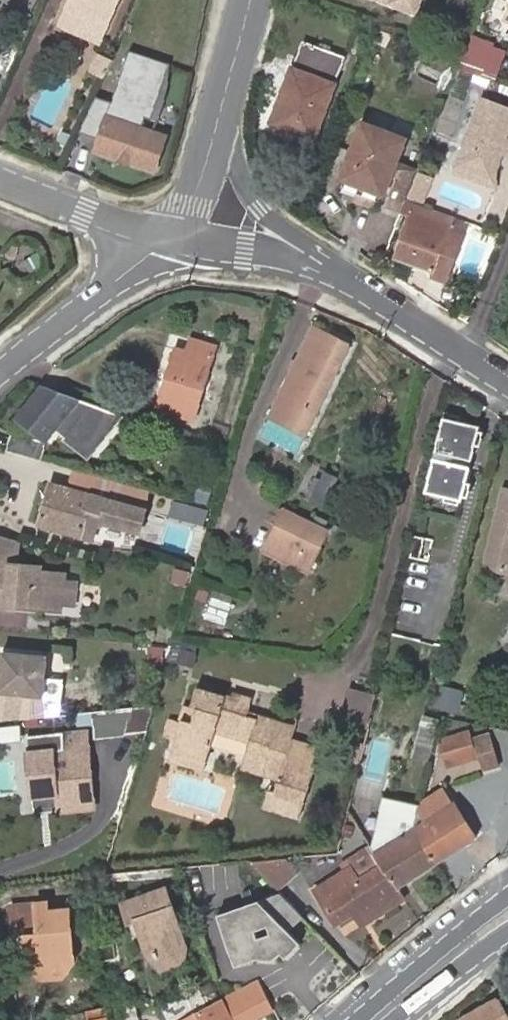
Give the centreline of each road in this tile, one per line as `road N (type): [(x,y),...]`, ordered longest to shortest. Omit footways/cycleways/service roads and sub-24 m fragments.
road 1 (residential): [(507,385),(302,252)]
road 2 (residential): [(168,238),(0,374)]
road 3 (residential): [(0,179),(168,238)]
road 4 (secondary): [(507,914),(376,1019)]
road 5 (residential): [(302,252),(259,209),(216,120)]
road 6 (residential): [(302,252),(168,238)]
road 7 (residential): [(216,120),(193,204),(168,238)]
road 8 (residential): [(250,0),(216,120)]

